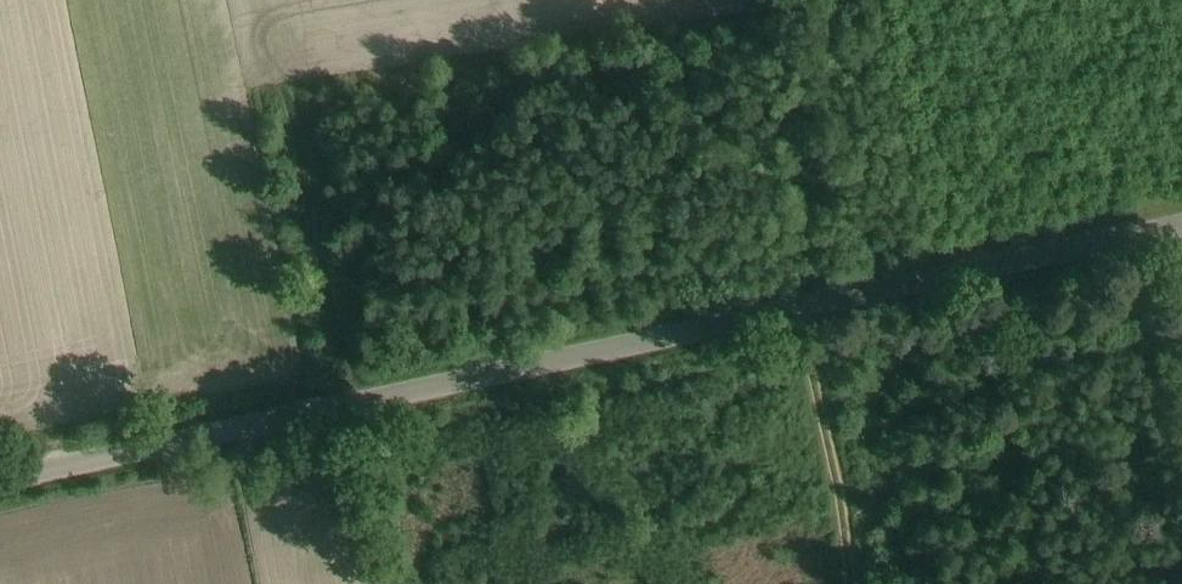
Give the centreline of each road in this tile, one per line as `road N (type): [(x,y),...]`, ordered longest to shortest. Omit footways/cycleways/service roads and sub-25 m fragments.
road 1 (unclassified): [(1181,226),(0,481)]
road 2 (track): [(353,405),(254,30)]
road 3 (track): [(799,307),(850,583)]

